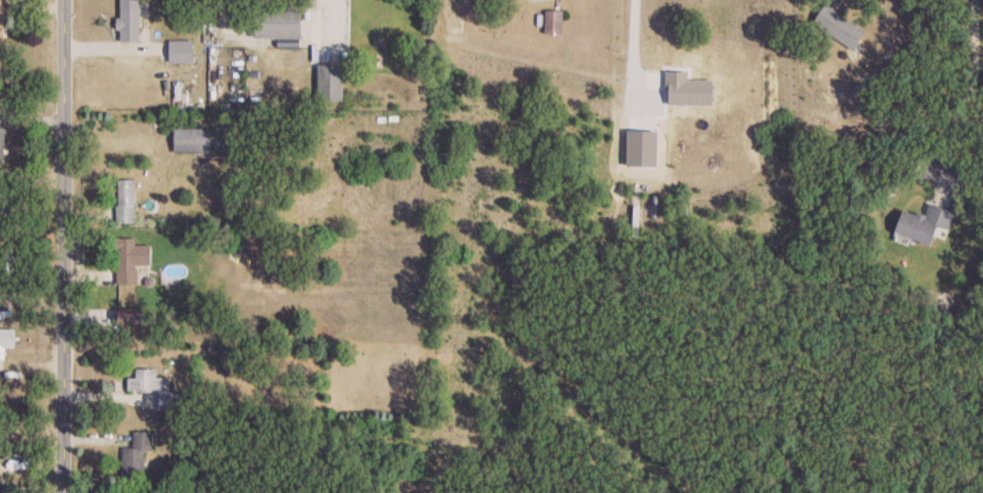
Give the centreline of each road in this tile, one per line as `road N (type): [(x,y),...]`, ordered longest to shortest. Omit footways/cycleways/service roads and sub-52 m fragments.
road 1 (residential): [(64,492),(64,0)]

